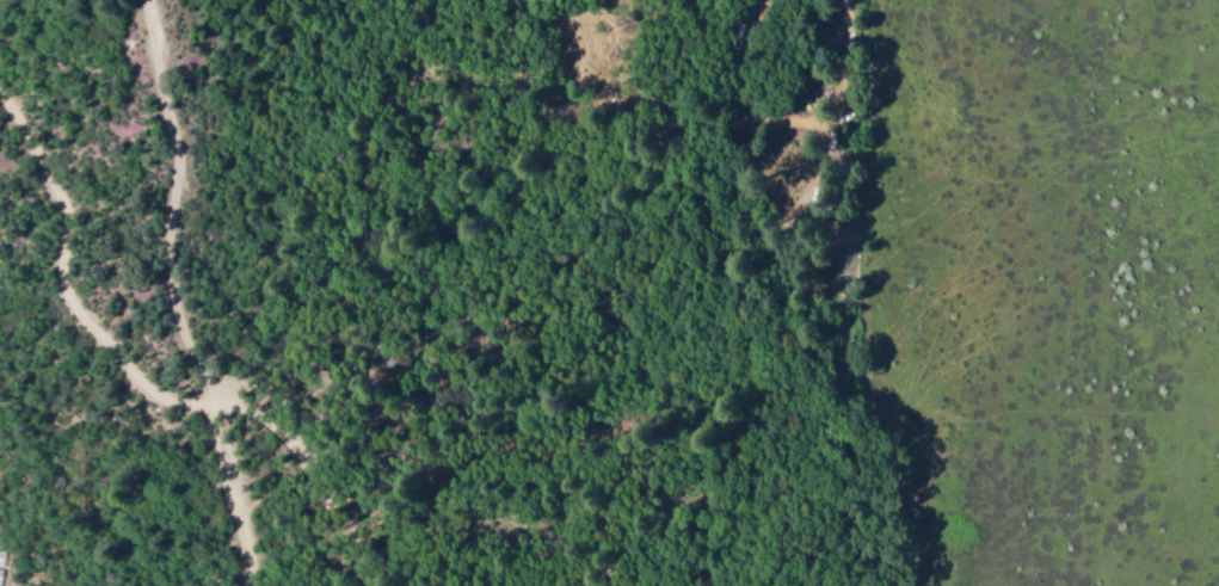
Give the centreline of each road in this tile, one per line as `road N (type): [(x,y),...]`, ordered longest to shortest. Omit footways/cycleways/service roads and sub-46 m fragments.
road 1 (residential): [(156,0),(185,155),(172,277),(220,366),(210,393),(171,394),(150,382),(78,295),(63,197),(0,80)]
road 2 (residential): [(850,0),(860,364)]
road 3 (residential): [(218,385),(267,415),(313,468),(363,543),(378,585)]
road 4 (residential): [(854,112),(796,121),(732,95),(688,64),(644,0)]
road 5 (residential): [(253,585),(244,493),(218,385)]

